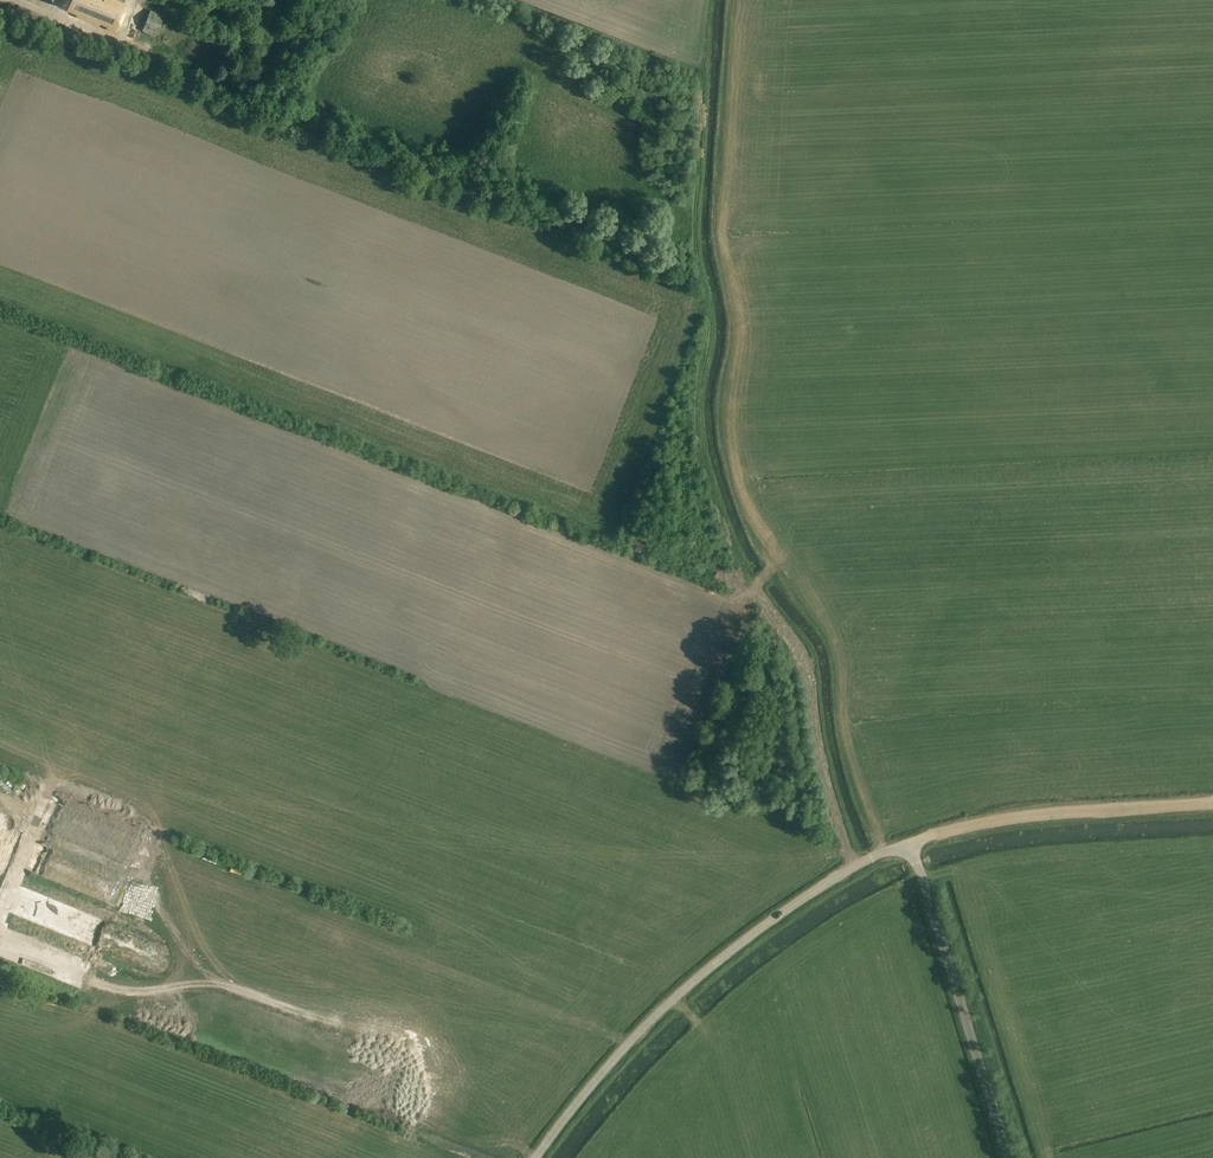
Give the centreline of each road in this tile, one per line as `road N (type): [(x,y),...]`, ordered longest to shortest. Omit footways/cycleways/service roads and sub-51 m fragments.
road 1 (unclassified): [(535,1157),(672,998),(795,903),(909,841),(922,877)]
road 2 (track): [(909,841),(1020,815),(1212,802)]
road 3 (track): [(856,866),(824,767),(807,661),(756,586)]
road 4 (unclassified): [(1006,1157),(922,877)]

